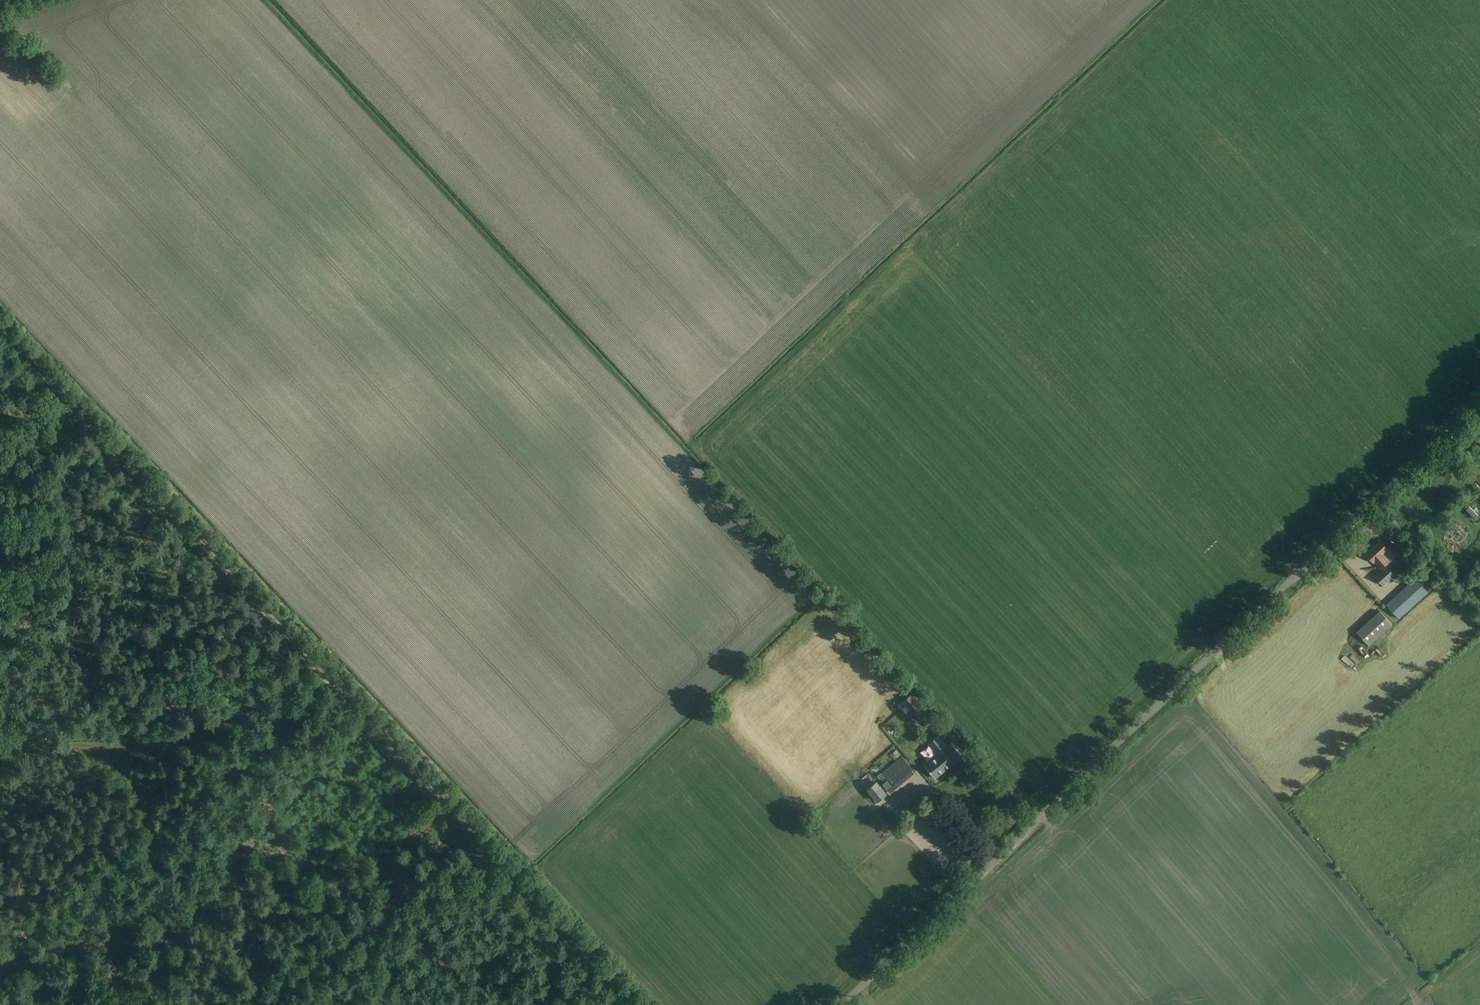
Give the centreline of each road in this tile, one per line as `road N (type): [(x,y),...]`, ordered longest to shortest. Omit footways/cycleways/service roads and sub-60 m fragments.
road 1 (unclassified): [(842,1004),(1479,401)]
road 2 (track): [(0,329),(303,659)]

